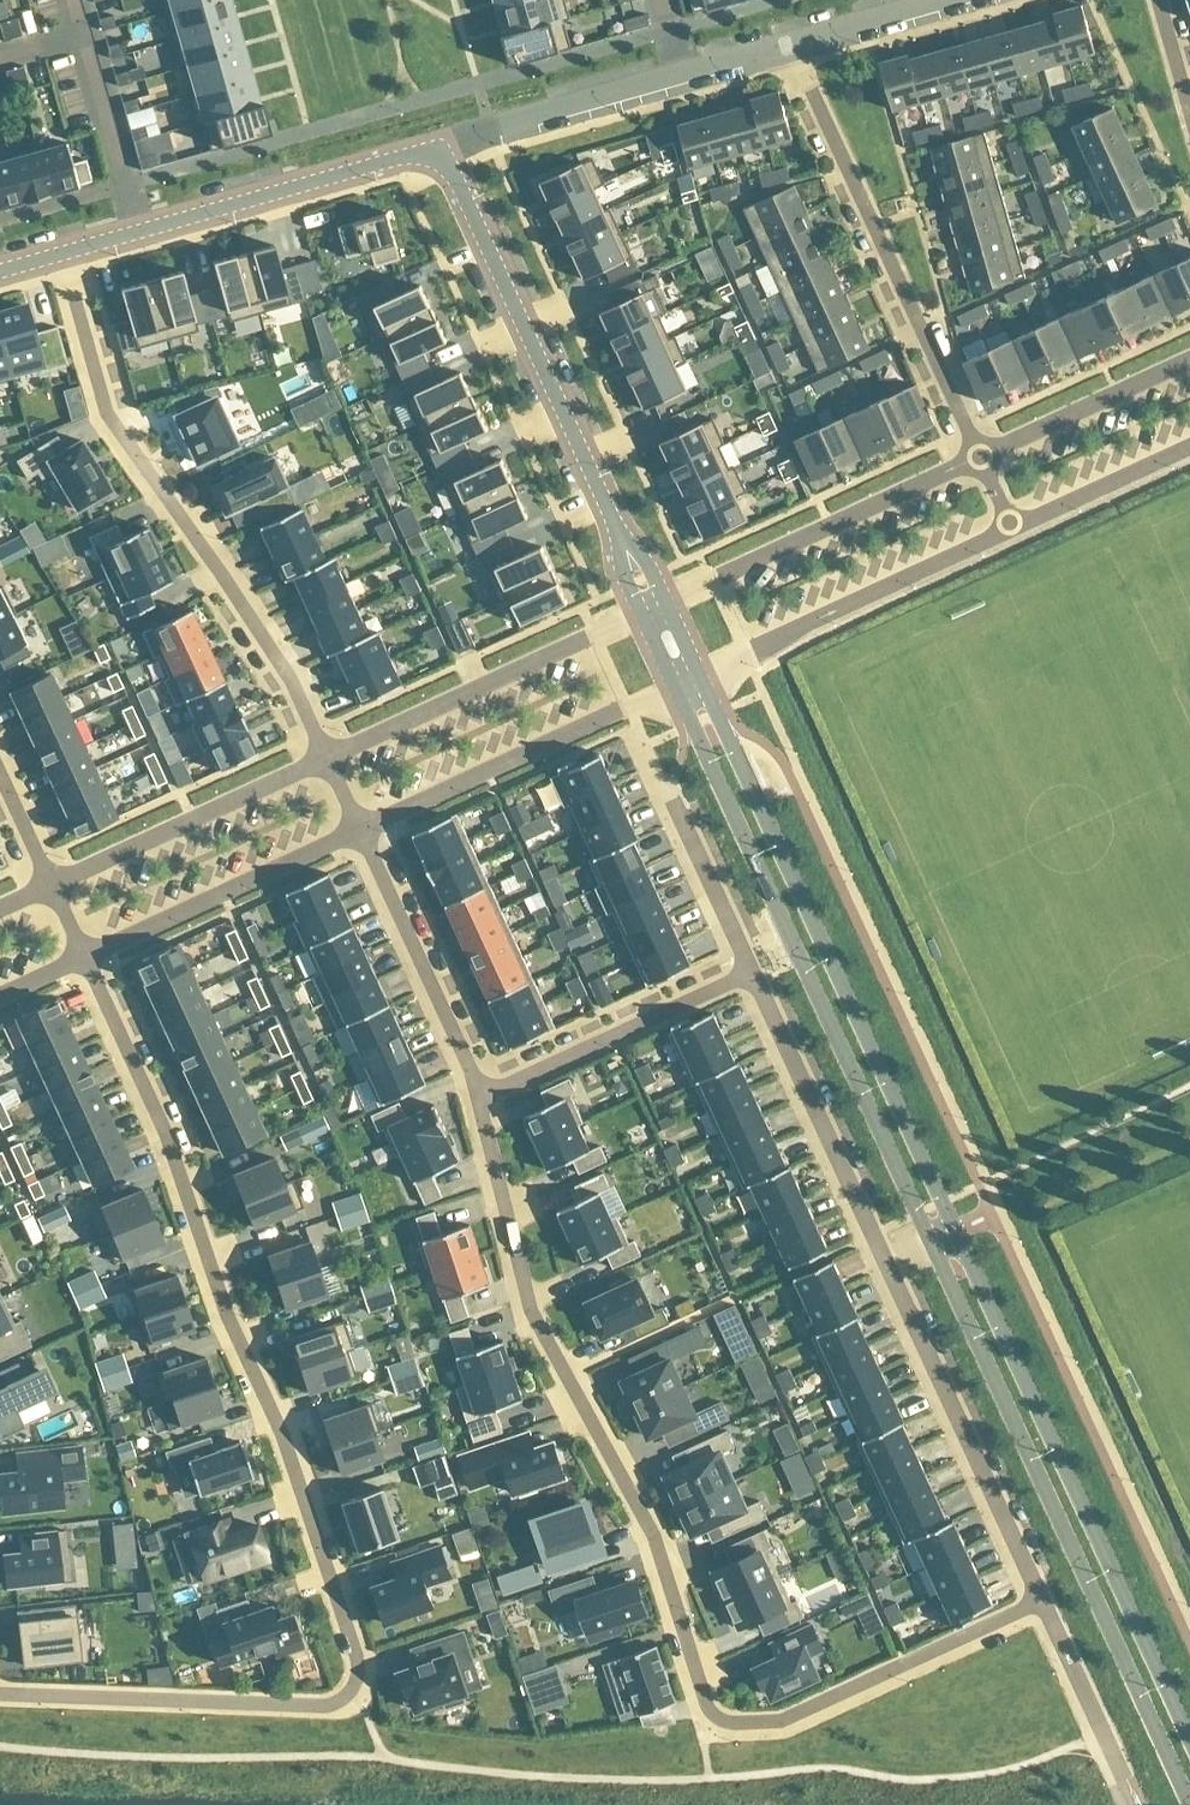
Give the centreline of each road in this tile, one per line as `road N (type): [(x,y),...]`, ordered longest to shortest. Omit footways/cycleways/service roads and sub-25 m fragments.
road 1 (residential): [(886,1263),(1042,1600),(780,1720),(721,1720),(709,1708),(652,1532),(530,1311),(479,1095)]
road 2 (residential): [(86,957),(165,1132),(221,1302),(282,1434),(357,1672),(347,1696),(318,1706),(0,1694)]
road 3 (unclassified): [(931,1243),(1189,1804)]
road 4 (unclassified): [(956,1232),(744,774),(686,680)]
road 5 (unclassified): [(686,680),(719,783),(931,1243)]
road 6 (residential): [(60,253),(105,411),(290,678),(327,755)]
road 7 (unclassified): [(1189,1742),(956,1232)]
road 8 (unclassified): [(445,143),(651,606)]
road 9 (residential): [(791,44),(979,457)]
road 10 (residential): [(60,253),(445,143)]
road 11 (residential): [(445,143),(791,44)]
road 12 (residential): [(363,831),(601,720),(566,644)]
road 13 (residential): [(743,563),(778,637),(1012,527)]
road 14 (residential): [(752,971),(886,1263)]
road 15 (residential): [(86,957),(363,831)]
road 16 (residential): [(327,755),(51,882)]
road 17 (residential): [(479,1095),(752,971)]
road 18 (residential): [(479,1095),(363,831)]
road 19 (residential): [(566,644),(327,755)]
road 20 (residential): [(979,457),(743,563)]
road 21 (residential): [(1189,359),(979,457)]
road 22 (residential): [(1012,527),(1189,446)]
road 23 (residential): [(670,799),(752,971)]
road 24 (residential): [(791,44),(945,0)]

